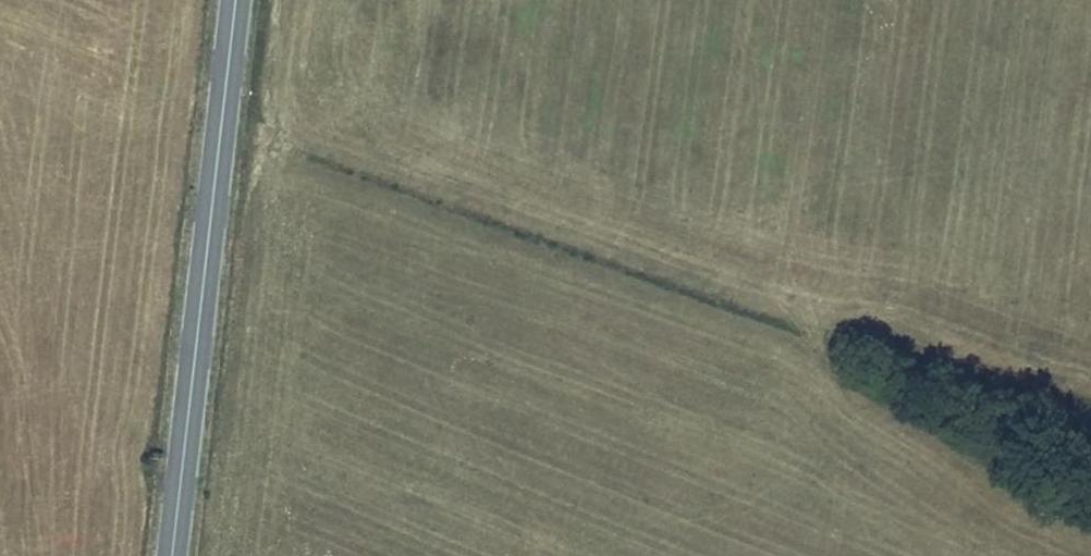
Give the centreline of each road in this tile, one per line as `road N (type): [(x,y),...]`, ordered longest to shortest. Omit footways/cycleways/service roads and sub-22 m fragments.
road 1 (tertiary): [(234,0),(170,555)]

